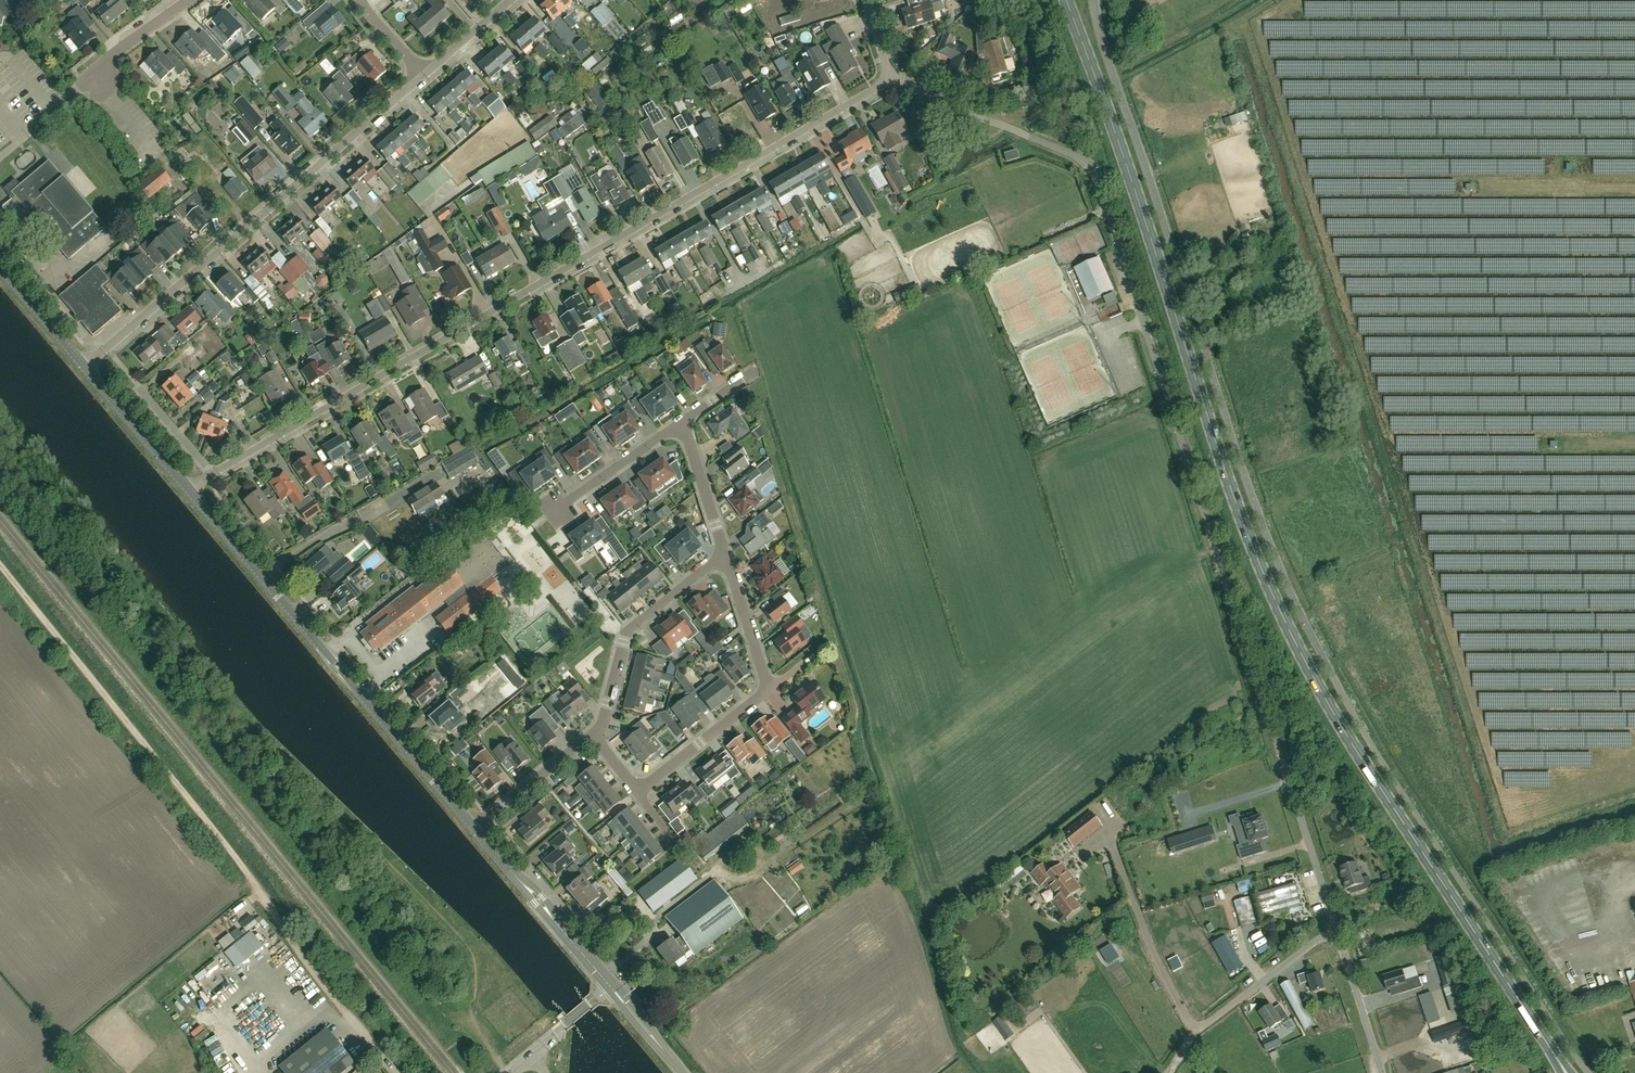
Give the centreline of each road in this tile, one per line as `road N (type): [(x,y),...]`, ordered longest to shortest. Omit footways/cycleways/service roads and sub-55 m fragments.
road 1 (secondary): [(1567,1072),(1296,645),(1252,546),(1064,0)]
road 2 (residential): [(212,473),(888,78)]
road 3 (unclassified): [(1107,209),(1338,932)]
road 4 (unclassified): [(1336,684),(1248,484),(1094,0)]
road 5 (track): [(348,1013),(0,565)]
road 6 (residential): [(84,367),(430,71)]
road 7 (tertiary): [(474,827),(187,489)]
road 8 (residential): [(888,78),(1082,160),(1107,209)]
road 9 (residential): [(0,158),(119,49),(188,0)]
road 10 (residential): [(594,736),(625,636),(725,554)]
road 11 (unclassified): [(1195,1031),(1139,922),(1121,863)]
road 12 (unclassified): [(1195,1031),(1317,939),(1338,932)]
road 13 (residential): [(637,792),(769,689)]
road 14 (residential): [(578,949),(578,926),(488,817)]
road 15 (residential): [(548,515),(683,422)]
road 16 (tertiary): [(578,949),(474,827)]
road 17 (tertiary): [(187,489),(84,367)]
road 18 (track): [(1486,186),(1634,186)]
road 19 (unclassified): [(1382,1072),(1338,932)]
road 20 (residential): [(769,689),(725,554)]
road 21 (residential): [(725,554),(683,422)]
road 22 (residential): [(488,817),(594,736)]
road 23 (tertiary): [(84,367),(0,267)]

